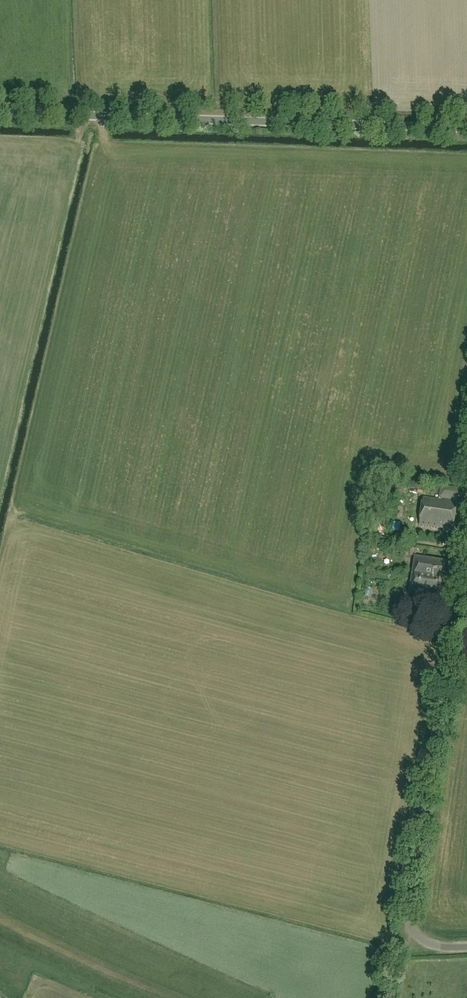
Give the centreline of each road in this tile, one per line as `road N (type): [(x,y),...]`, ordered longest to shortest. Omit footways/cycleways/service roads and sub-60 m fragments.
road 1 (unclassified): [(466,947),(425,941),(408,912),(466,513)]
road 2 (unclassified): [(466,129),(0,117)]

